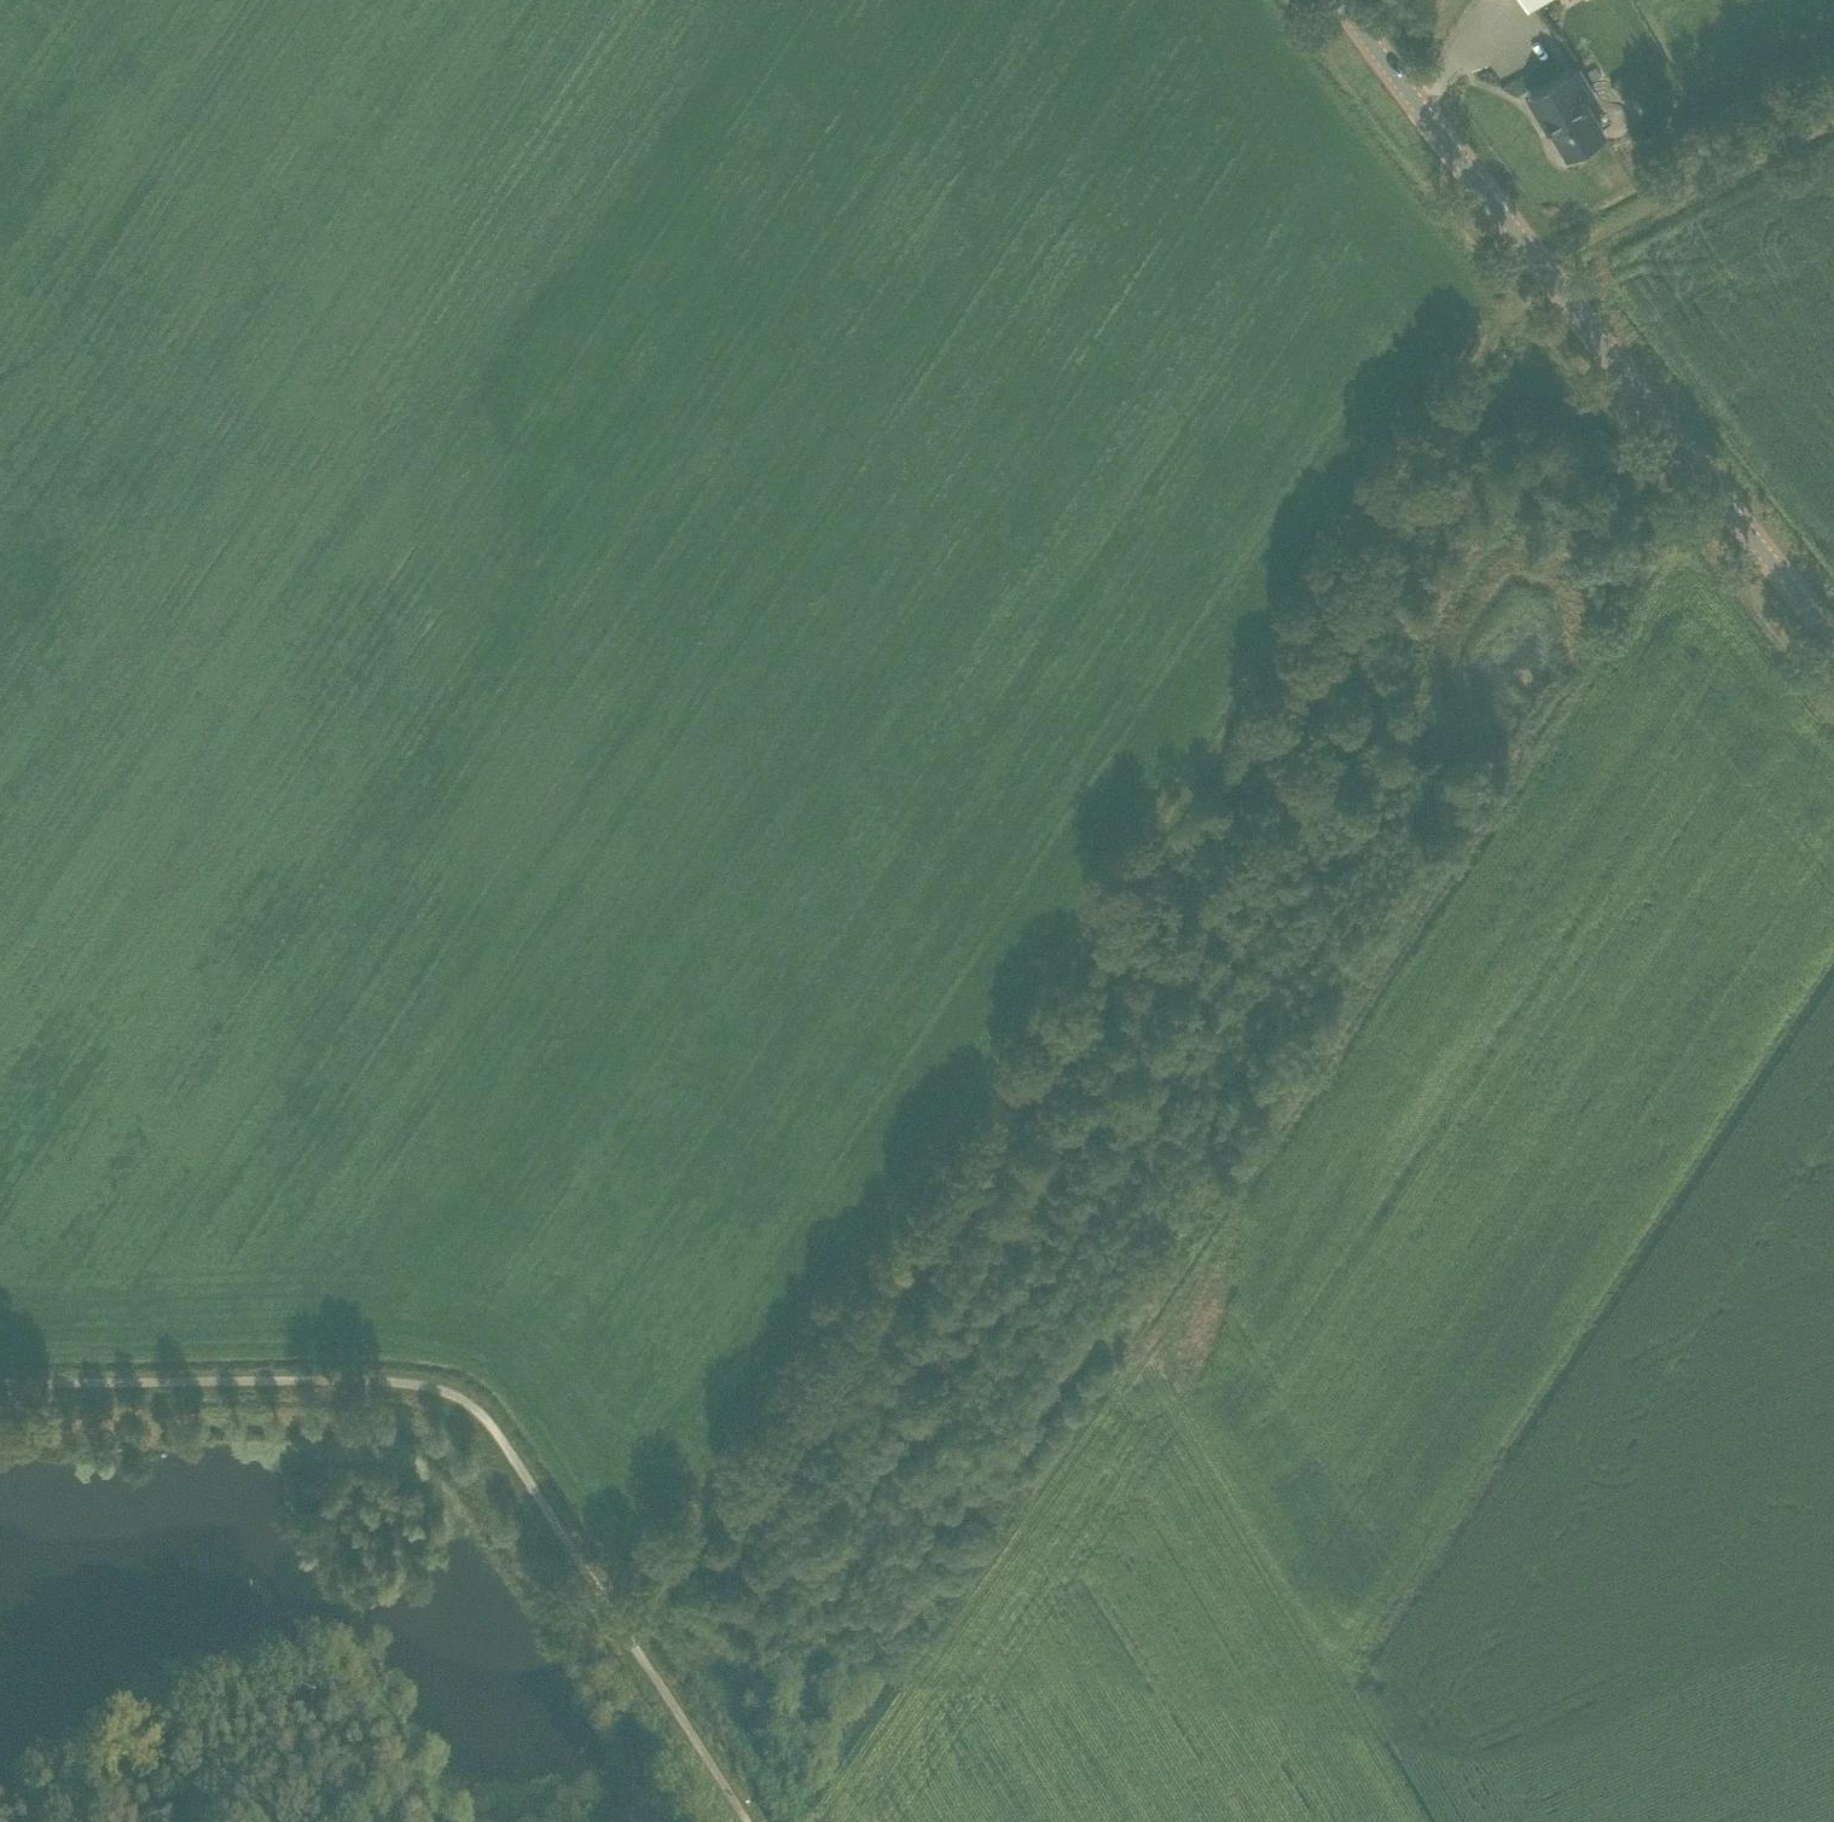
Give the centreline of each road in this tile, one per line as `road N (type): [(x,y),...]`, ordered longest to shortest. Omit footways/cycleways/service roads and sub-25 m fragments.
road 1 (track): [(1833,107),(1552,265),(622,1634)]
road 2 (tertiary): [(1833,622),(1460,149),(1353,0)]
road 3 (track): [(622,1634),(497,1439),(457,1397),(405,1380),(0,1384)]
road 4 (track): [(744,1821),(622,1634)]

